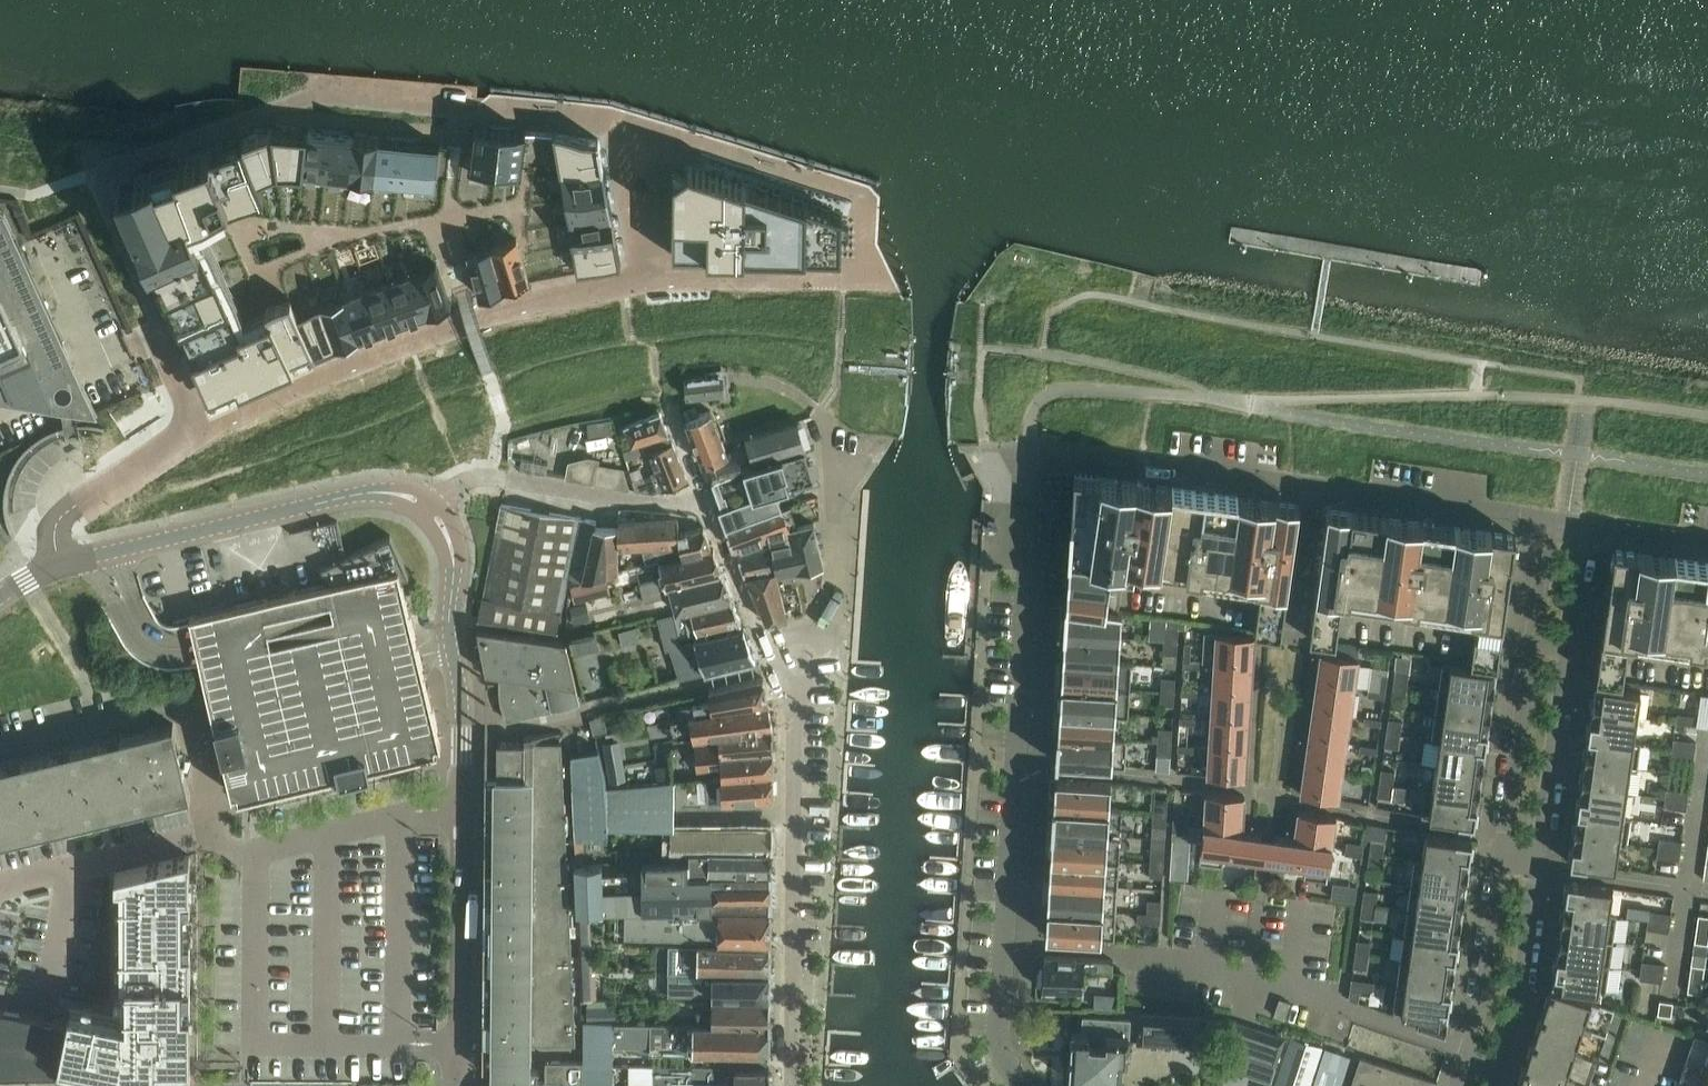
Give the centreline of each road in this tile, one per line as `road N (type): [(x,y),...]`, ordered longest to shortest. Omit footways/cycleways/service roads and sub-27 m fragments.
road 1 (residential): [(208,432),(376,355),(571,294),(708,272),(845,277)]
road 2 (residential): [(1022,1085),(1003,1054),(999,1028),(1030,446)]
road 3 (residential): [(793,1085),(795,724),(775,665)]
road 4 (tertiary): [(56,564),(362,494),(405,496),(427,508)]
road 5 (residential): [(1467,1051),(1235,970),(1114,948)]
road 6 (residential): [(0,743),(181,703),(214,826)]
road 7 (tertiary): [(462,810),(454,558),(427,508)]
road 8 (residential): [(775,665),(820,648),(834,615),(842,479),(834,438),(818,412)]
road 9 (residential): [(1316,487),(1030,446)]
road 10 (tertiary): [(456,1085),(462,810)]
road 11 (residential): [(214,826),(224,843),(247,853),(420,812),(462,810)]
road 12 (unclassified): [(663,504),(493,479),(460,487),(427,508)]
road 13 (residential): [(1547,520),(1316,487)]
road 14 (residential): [(1500,861),(1530,639)]
road 15 (residential): [(56,564),(48,533),(57,517),(208,432)]
road 16 (residential): [(1539,866),(1569,645)]
road 17 (residential): [(0,880),(214,826)]
road 18 (residential): [(1502,1063),(1522,993),(1539,866)]
road 19 (residential): [(1467,1051),(1500,861)]
road 20 (residential): [(775,665),(705,498)]
road 21 (residential): [(1707,543),(1586,526)]
road 22 (residential): [(1569,645),(1586,526)]

